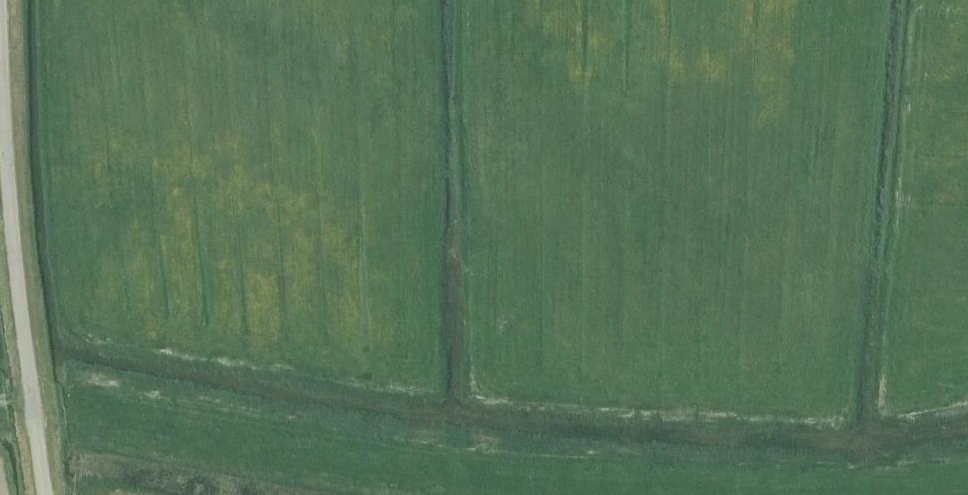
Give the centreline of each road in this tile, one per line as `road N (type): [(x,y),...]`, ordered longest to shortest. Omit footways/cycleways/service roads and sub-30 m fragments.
road 1 (unclassified): [(45,494),(9,201),(0,33)]

